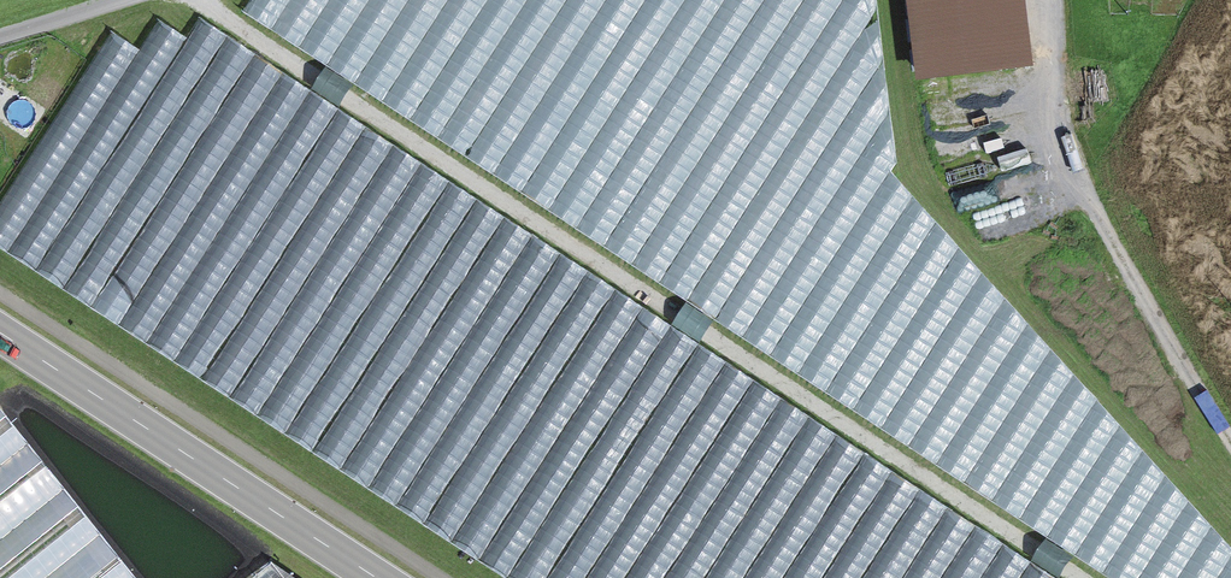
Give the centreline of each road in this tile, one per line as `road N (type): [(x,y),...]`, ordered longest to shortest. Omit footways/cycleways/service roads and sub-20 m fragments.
road 1 (track): [(1057,0),(1074,142),(1133,275),(1230,435)]
road 2 (tertiary): [(0,333),(376,577)]

